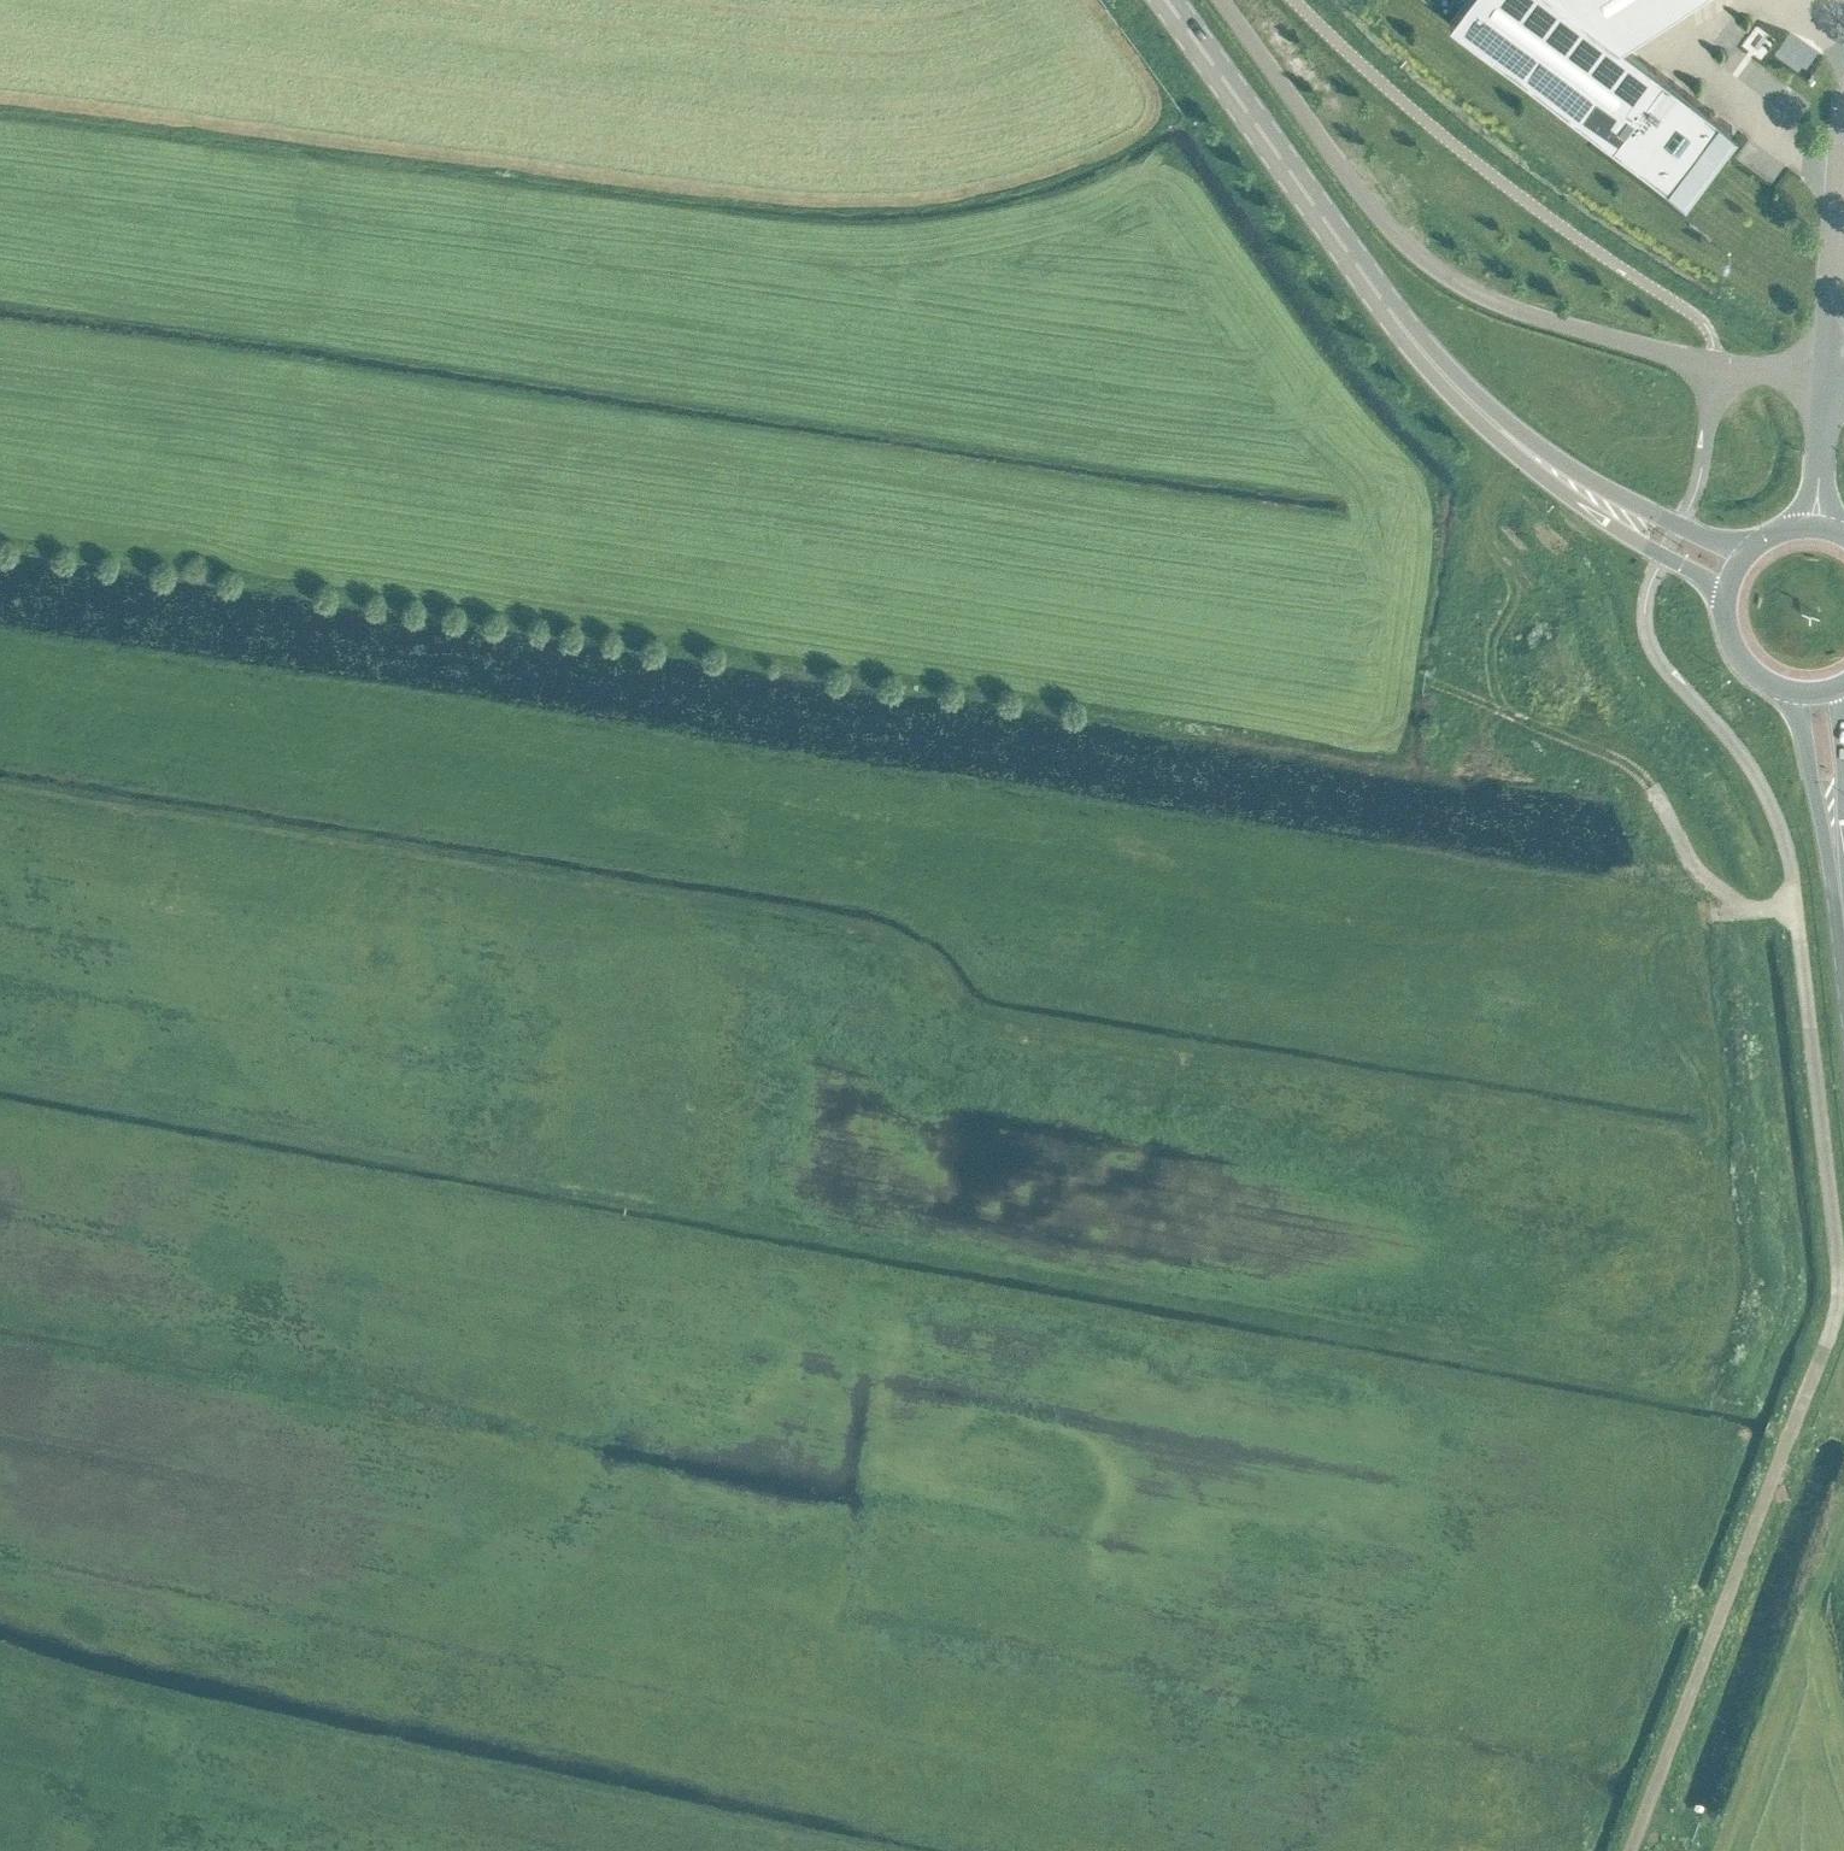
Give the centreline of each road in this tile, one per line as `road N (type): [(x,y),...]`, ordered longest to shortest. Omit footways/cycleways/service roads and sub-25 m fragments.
road 1 (unclassified): [(1631,1850),(1839,1300),(1795,909)]
road 2 (track): [(1714,362),(1537,315),(1437,269),(1372,206),(1223,0)]
road 3 (primary): [(1558,471),(1413,339),(1169,0)]
road 4 (unclassified): [(1828,344),(1843,123)]
road 5 (primary): [(1558,471),(1570,495),(1724,588)]
road 6 (primary): [(1745,549),(1580,471),(1558,471)]
road 7 (primary): [(1796,689),(1819,822),(1835,844)]
road 8 (primary): [(1835,844),(1842,821),(1838,684)]
road 9 (unclassified): [(1816,522),(1828,366)]
road 10 (primary): [(1724,588),(1727,633),(1738,654),(1773,683),(1796,689)]

